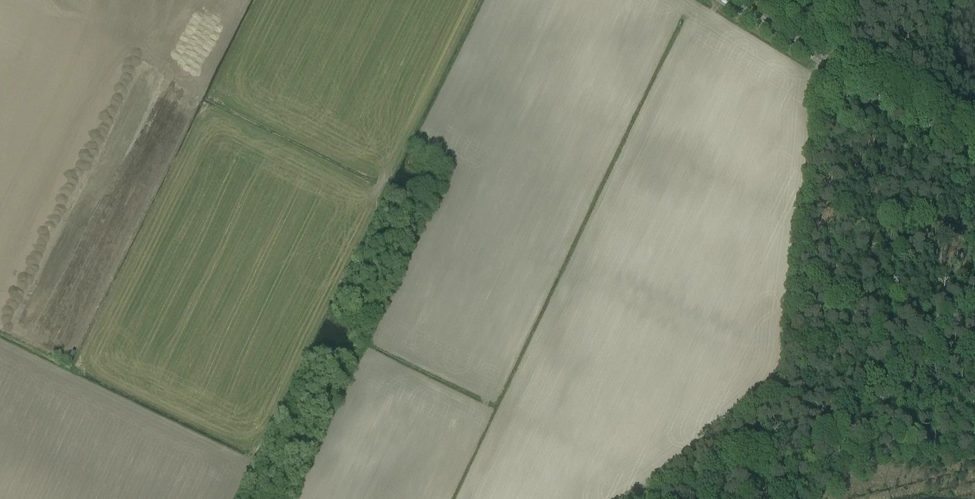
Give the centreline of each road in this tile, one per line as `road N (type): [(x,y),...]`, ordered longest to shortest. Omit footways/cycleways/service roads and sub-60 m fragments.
road 1 (tertiary): [(974,150),(728,0)]

